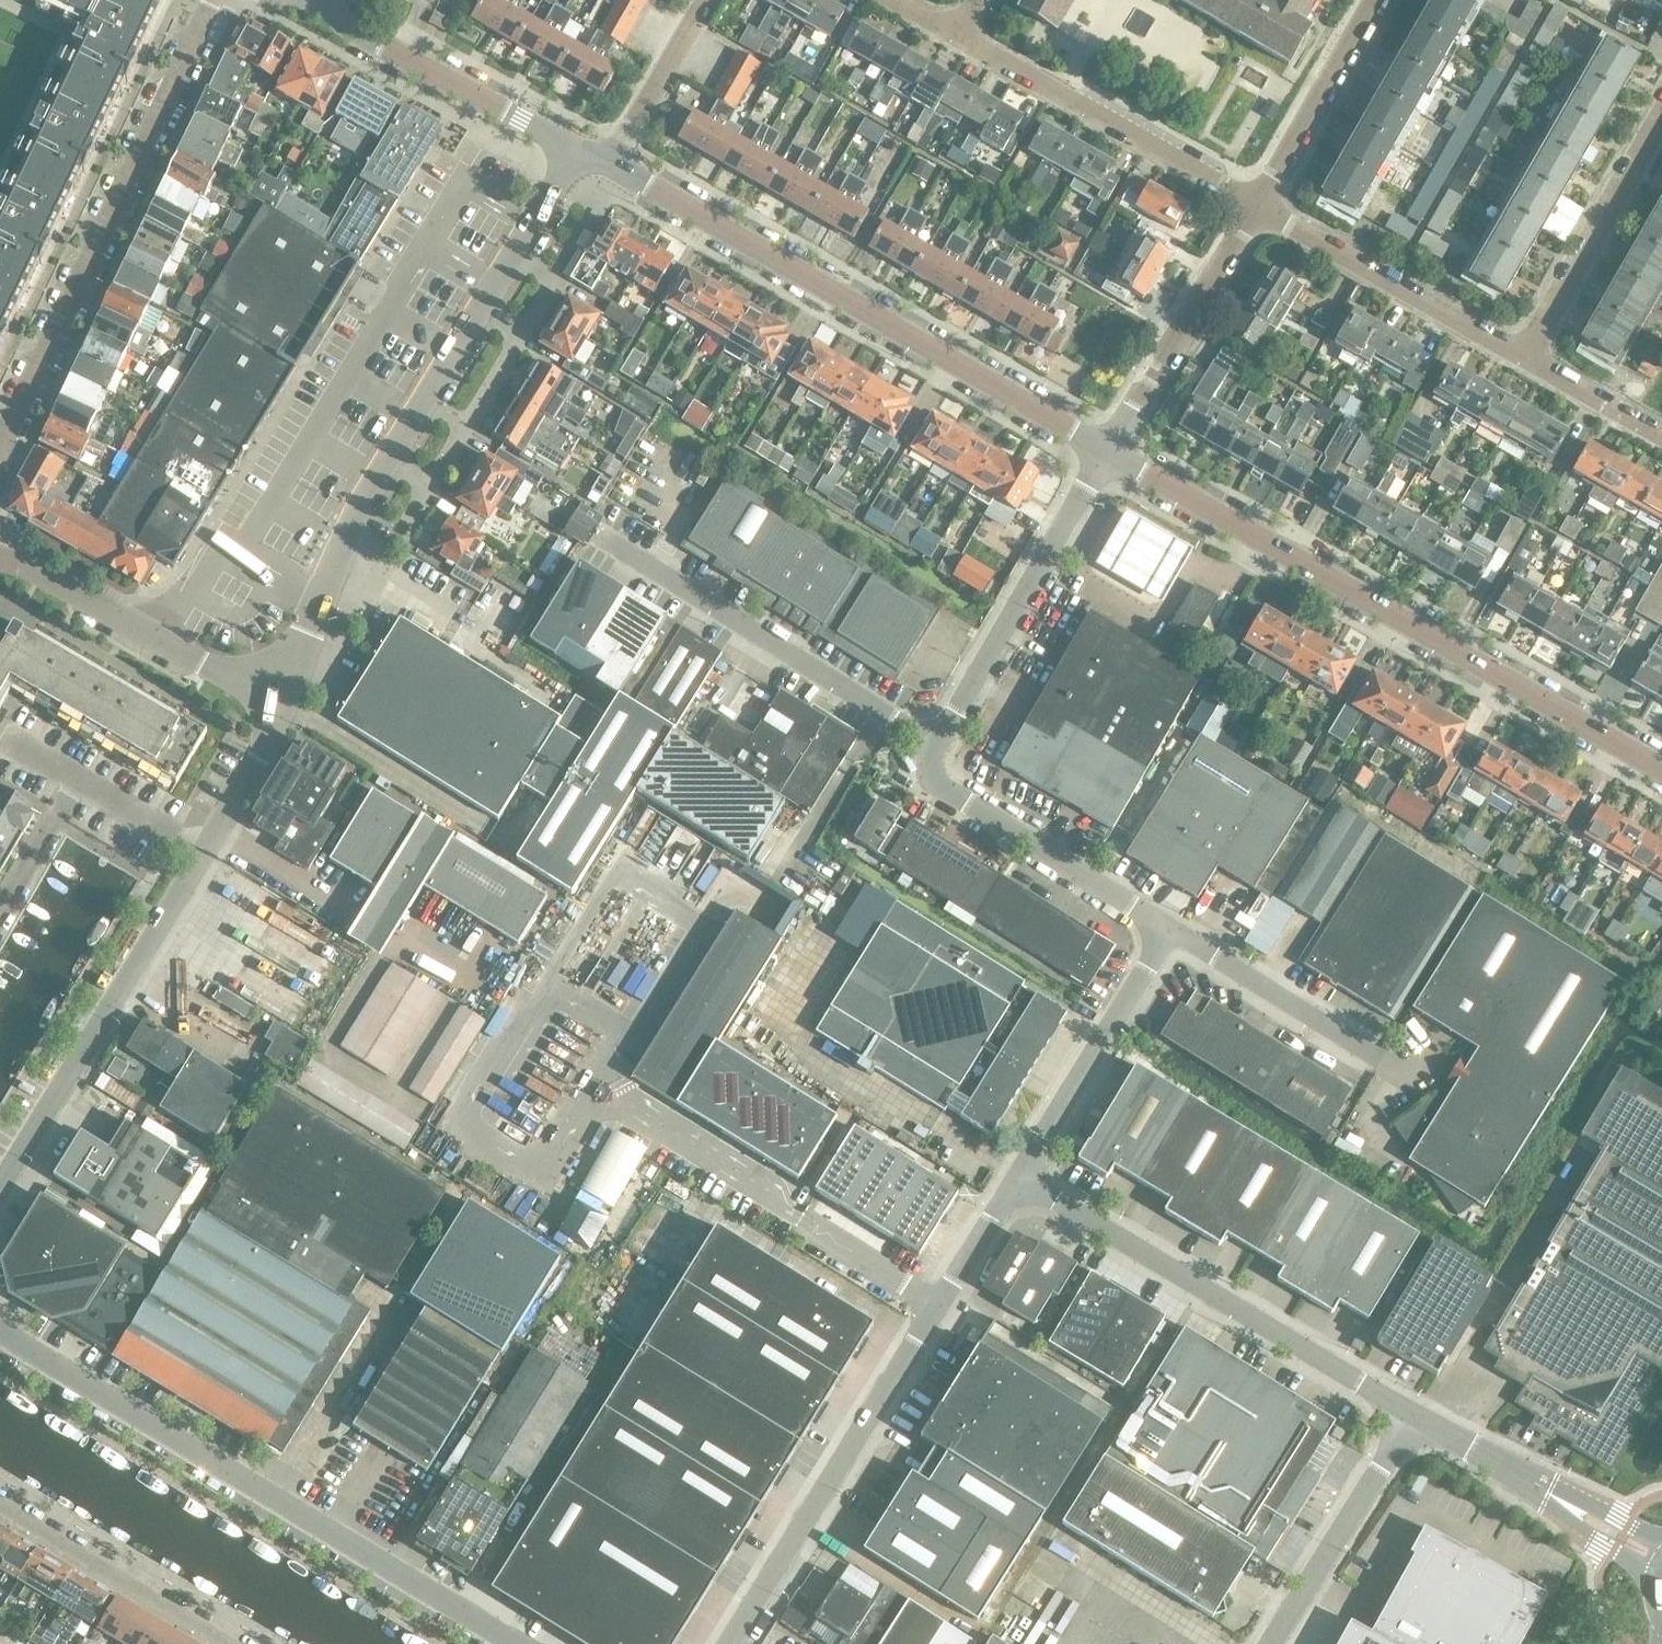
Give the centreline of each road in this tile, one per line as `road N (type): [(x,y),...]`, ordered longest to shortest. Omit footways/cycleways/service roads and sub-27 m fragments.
road 1 (residential): [(1661,768),(1106,450)]
road 2 (residential): [(270,676),(302,642),(357,512),(577,149)]
road 3 (unclassified): [(518,1643),(0,1330)]
road 4 (residential): [(1106,450),(613,163)]
road 5 (unclassified): [(727,1643),(1016,1176)]
road 6 (residential): [(0,447),(215,0)]
road 7 (unclassified): [(1413,1417),(1016,1176)]
road 8 (unclassified): [(935,742),(598,534)]
road 9 (unclassified): [(0,1189),(204,852)]
road 10 (residential): [(1257,208),(955,35)]
road 11 (unclassified): [(935,742),(979,682),(1106,450)]
road 12 (unclassified): [(1168,927),(923,781),(935,742)]
road 13 (residential): [(1526,357),(1257,208)]
road 14 (residential): [(270,676),(237,678),(194,665),(0,545)]
road 15 (residential): [(204,852),(75,777),(0,910)]
road 16 (residential): [(577,149),(318,12)]
road 17 (unclassified): [(1016,1176),(1168,927)]
road 18 (unclassified): [(1661,1560),(1413,1417)]
road 19 (residential): [(1106,450),(1257,208)]
road 20 (residential): [(1526,357),(1661,116)]
road 21 (residential): [(231,1643),(0,1501)]
road 22 (unclassified): [(1268,1643),(1413,1417)]
road 23 (unclassified): [(1379,1055),(1168,927)]
road 24 (residential): [(1257,208),(1384,0)]
road 25 (residential): [(204,852),(268,738),(270,676)]
road 26 (residential): [(613,163),(706,0)]
road 27 (residential): [(1661,433),(1526,357)]

